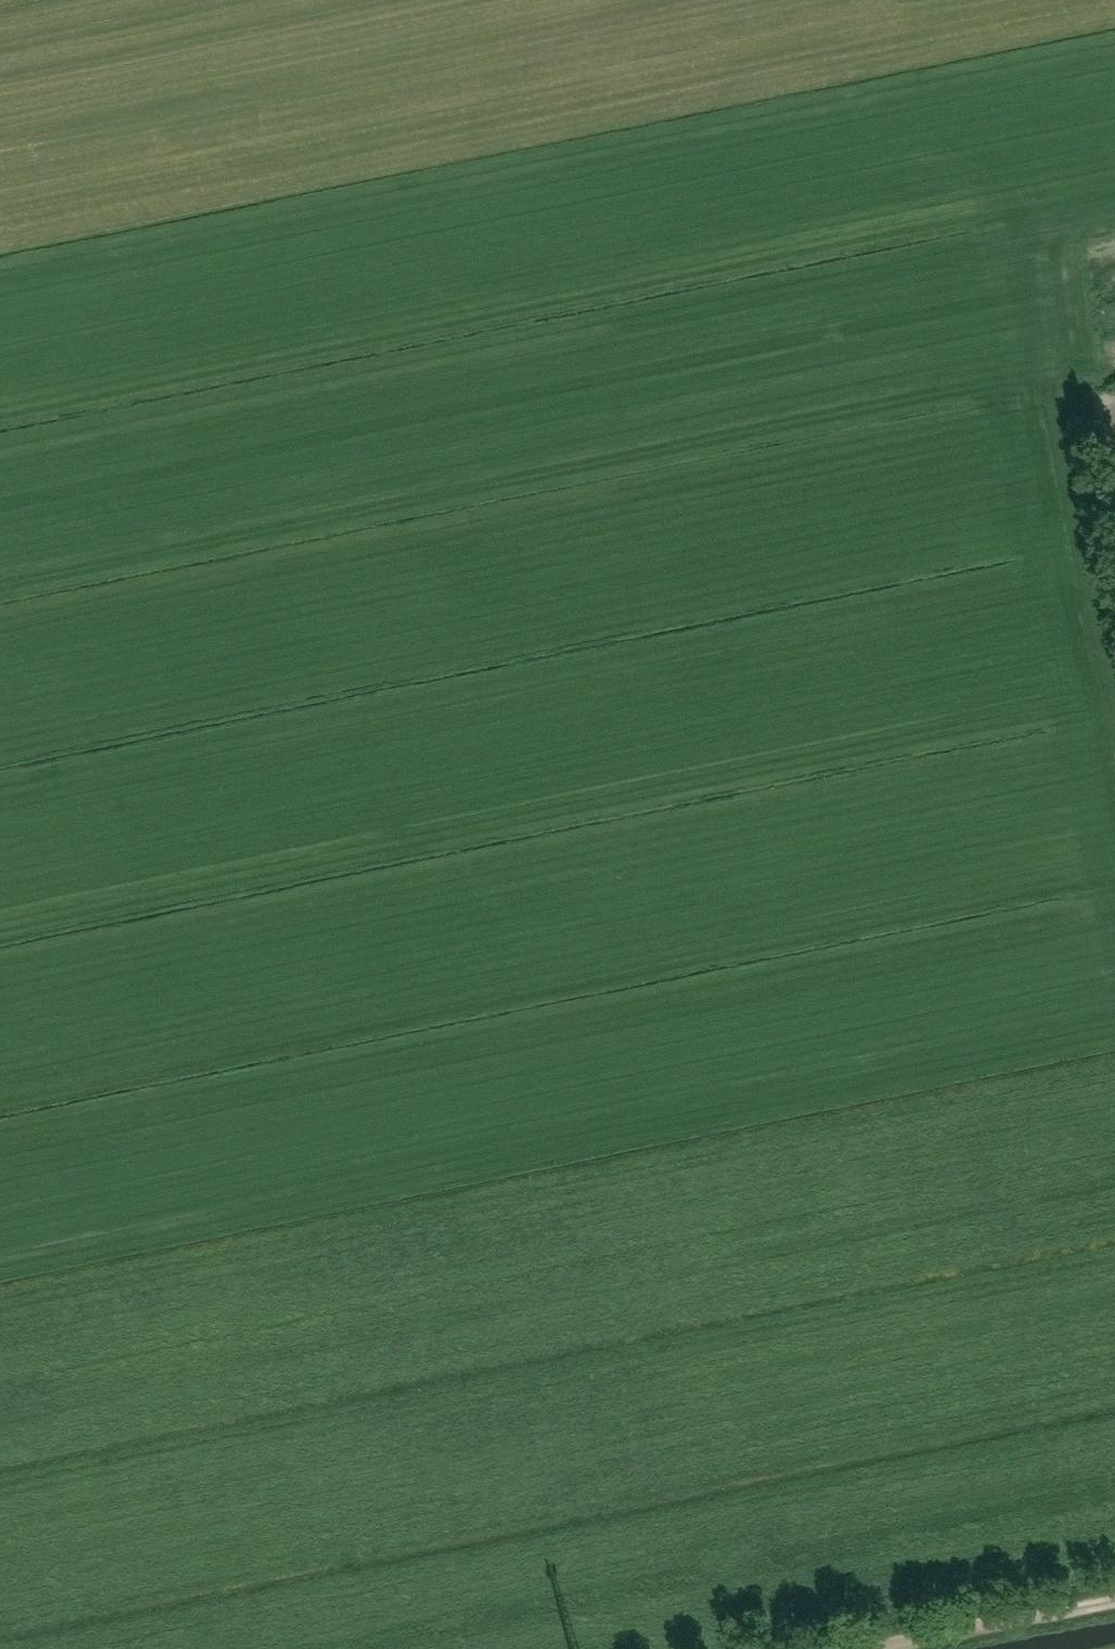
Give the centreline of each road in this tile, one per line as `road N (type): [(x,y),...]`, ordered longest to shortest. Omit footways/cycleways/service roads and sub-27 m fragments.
road 1 (track): [(1114,1600),(869,1648)]

